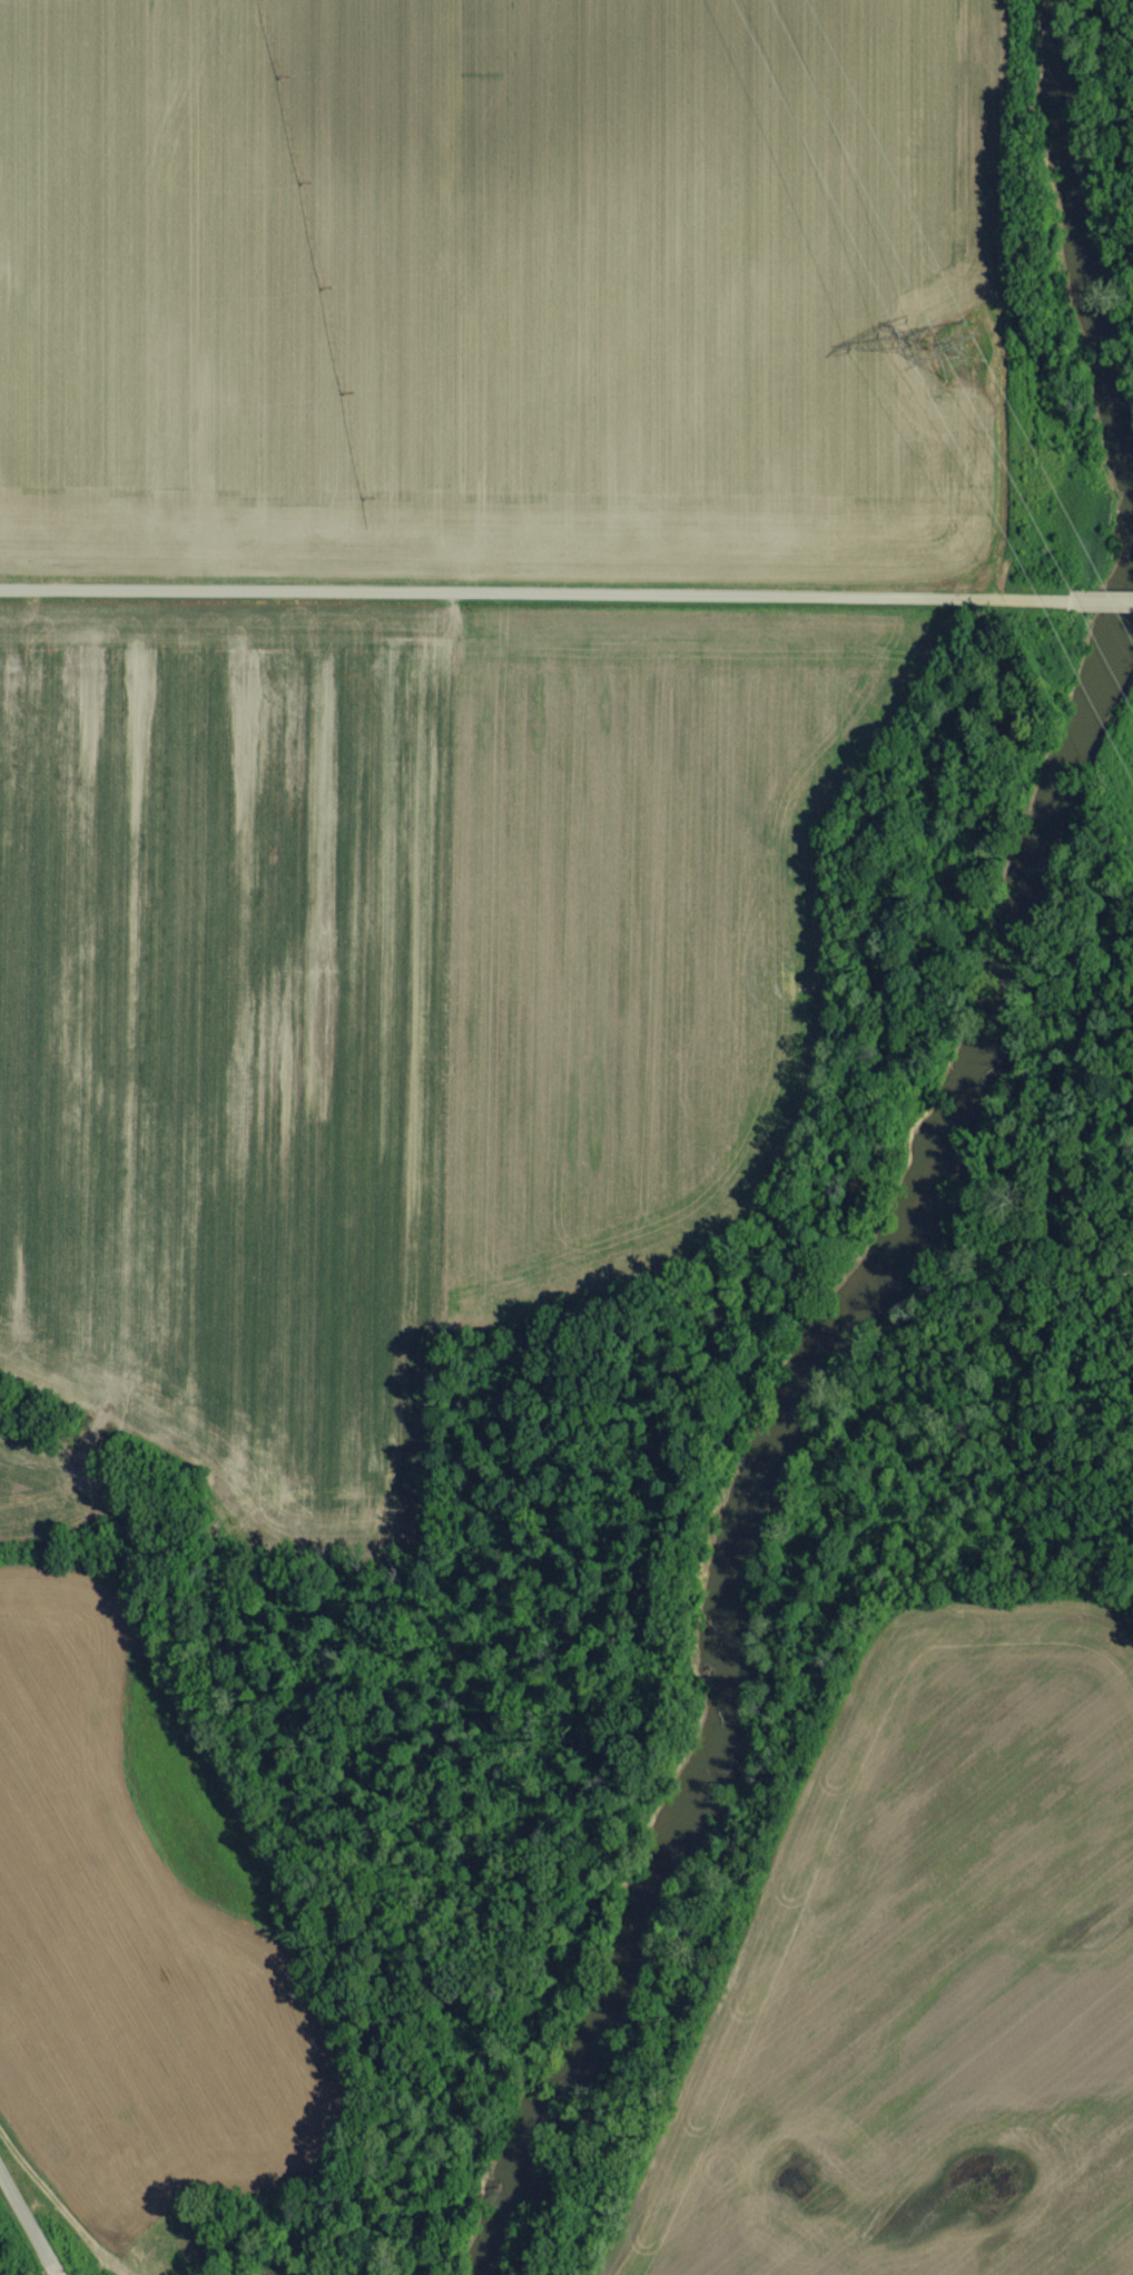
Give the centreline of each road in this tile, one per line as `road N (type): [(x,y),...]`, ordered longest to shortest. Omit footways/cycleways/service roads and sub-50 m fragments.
road 1 (residential): [(1132,606),(0,608)]
road 2 (residential): [(117,2274),(0,2087)]

